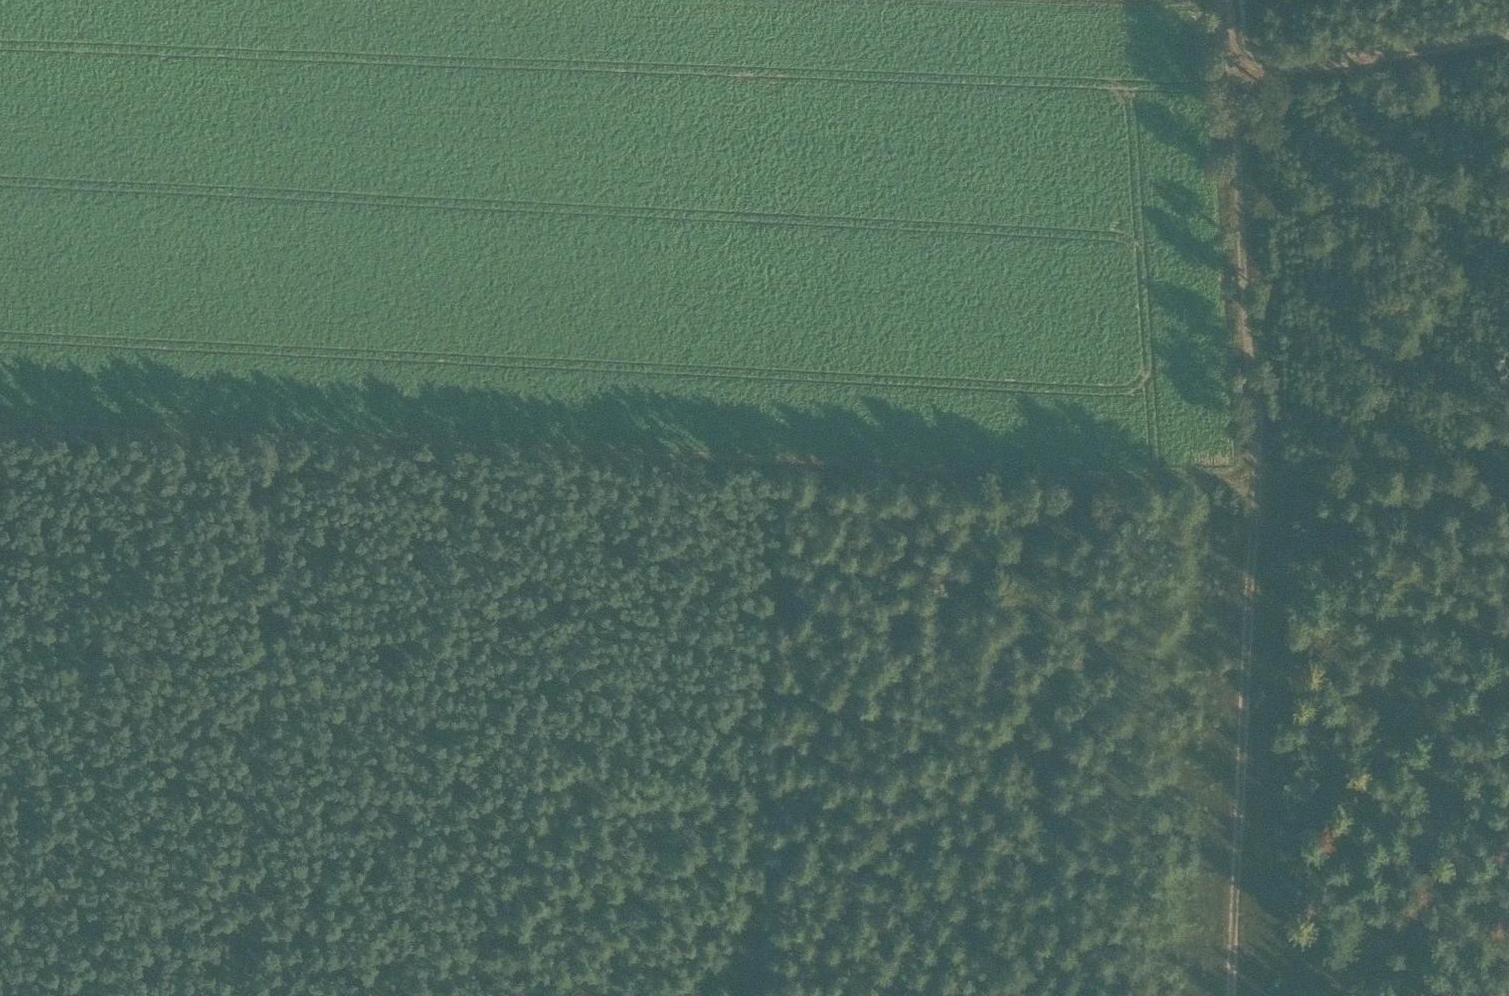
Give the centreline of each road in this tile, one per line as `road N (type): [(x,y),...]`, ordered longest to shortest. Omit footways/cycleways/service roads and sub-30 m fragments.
road 1 (track): [(1249,475),(1254,533),(1227,995)]
road 2 (track): [(1249,475),(1231,85)]
road 3 (track): [(1508,40),(1231,85)]

